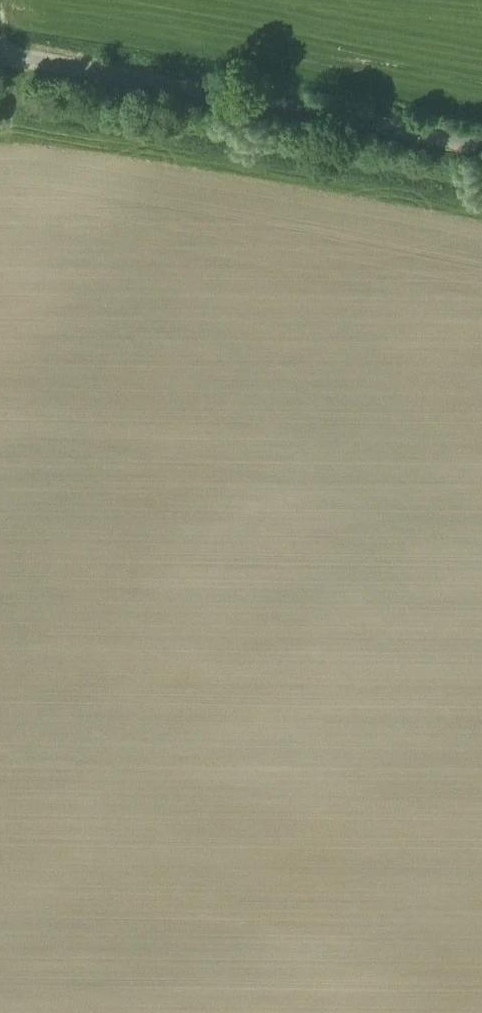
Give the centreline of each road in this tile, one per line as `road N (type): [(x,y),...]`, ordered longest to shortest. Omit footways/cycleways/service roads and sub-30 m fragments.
road 1 (unclassified): [(0,45),(481,133)]

